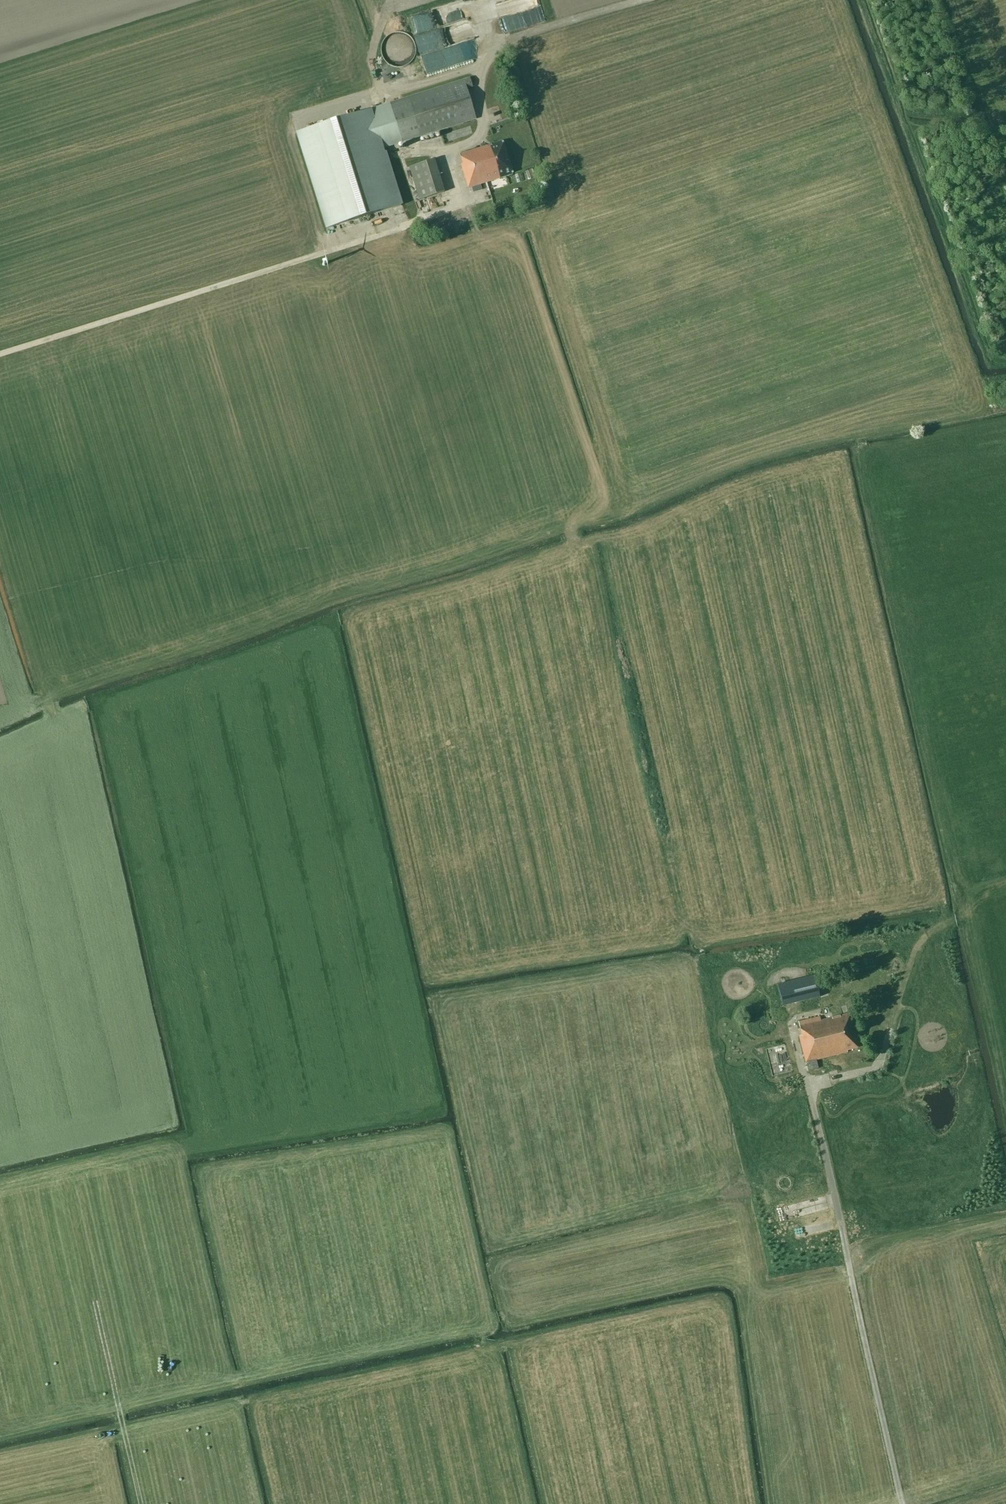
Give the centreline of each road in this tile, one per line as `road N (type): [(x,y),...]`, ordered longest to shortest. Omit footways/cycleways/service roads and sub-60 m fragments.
road 1 (track): [(809,1084),(878,1069),(917,947),(953,920)]
road 2 (track): [(140,1503),(95,1301)]

